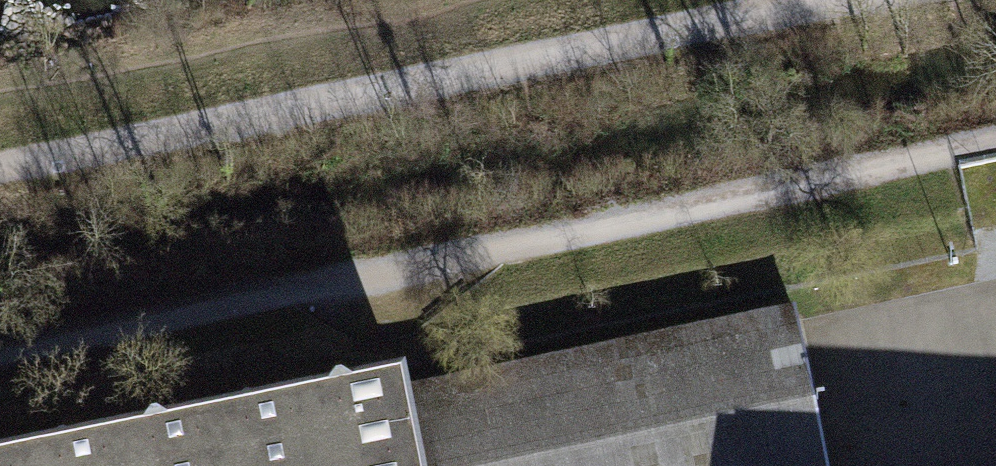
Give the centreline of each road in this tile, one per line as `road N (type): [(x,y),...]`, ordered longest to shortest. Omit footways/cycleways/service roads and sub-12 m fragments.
road 1 (track): [(0,354),(995,147)]
road 2 (track): [(856,0),(0,175)]

